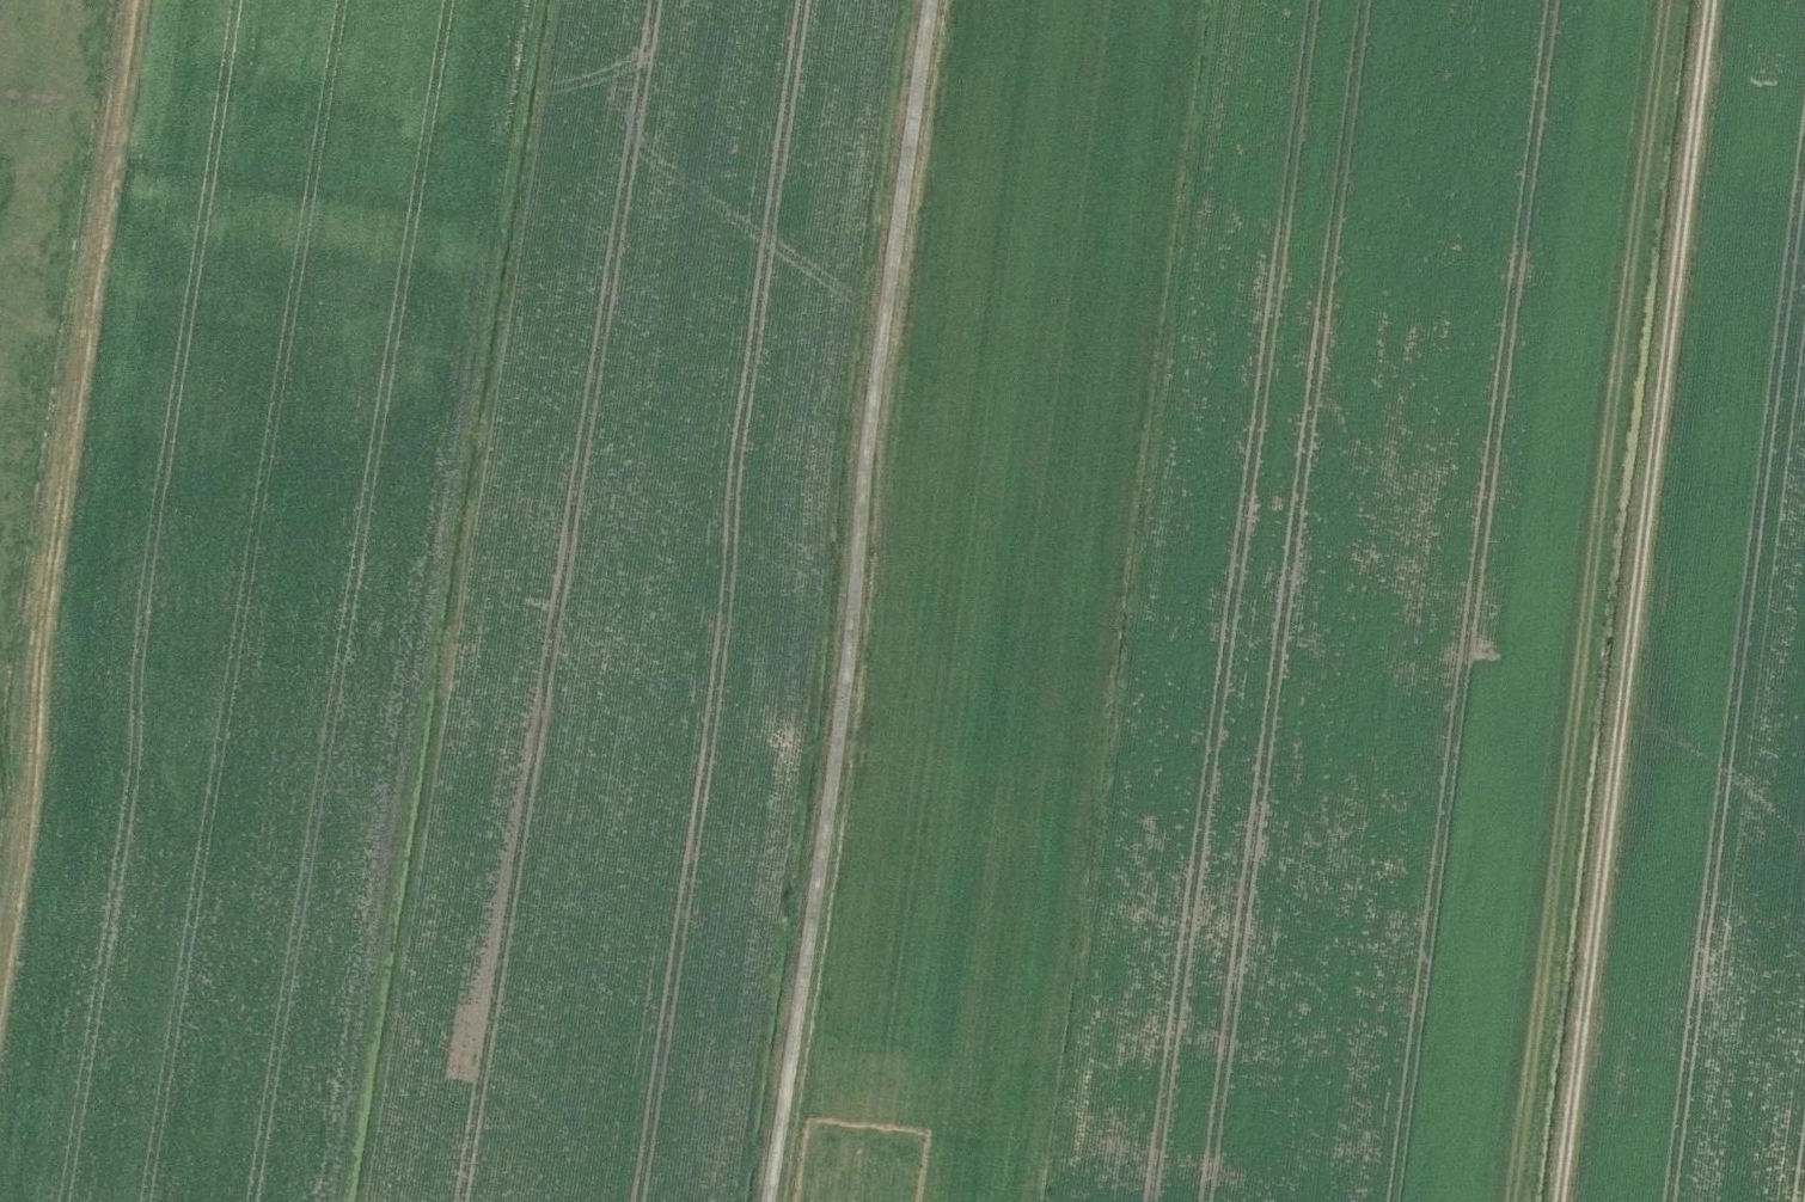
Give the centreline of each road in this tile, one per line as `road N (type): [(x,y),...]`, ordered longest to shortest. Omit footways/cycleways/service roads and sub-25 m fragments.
road 1 (unclassified): [(769,1201),(844,706),(876,376),(931,0)]
road 2 (track): [(1559,1201),(1712,0)]

